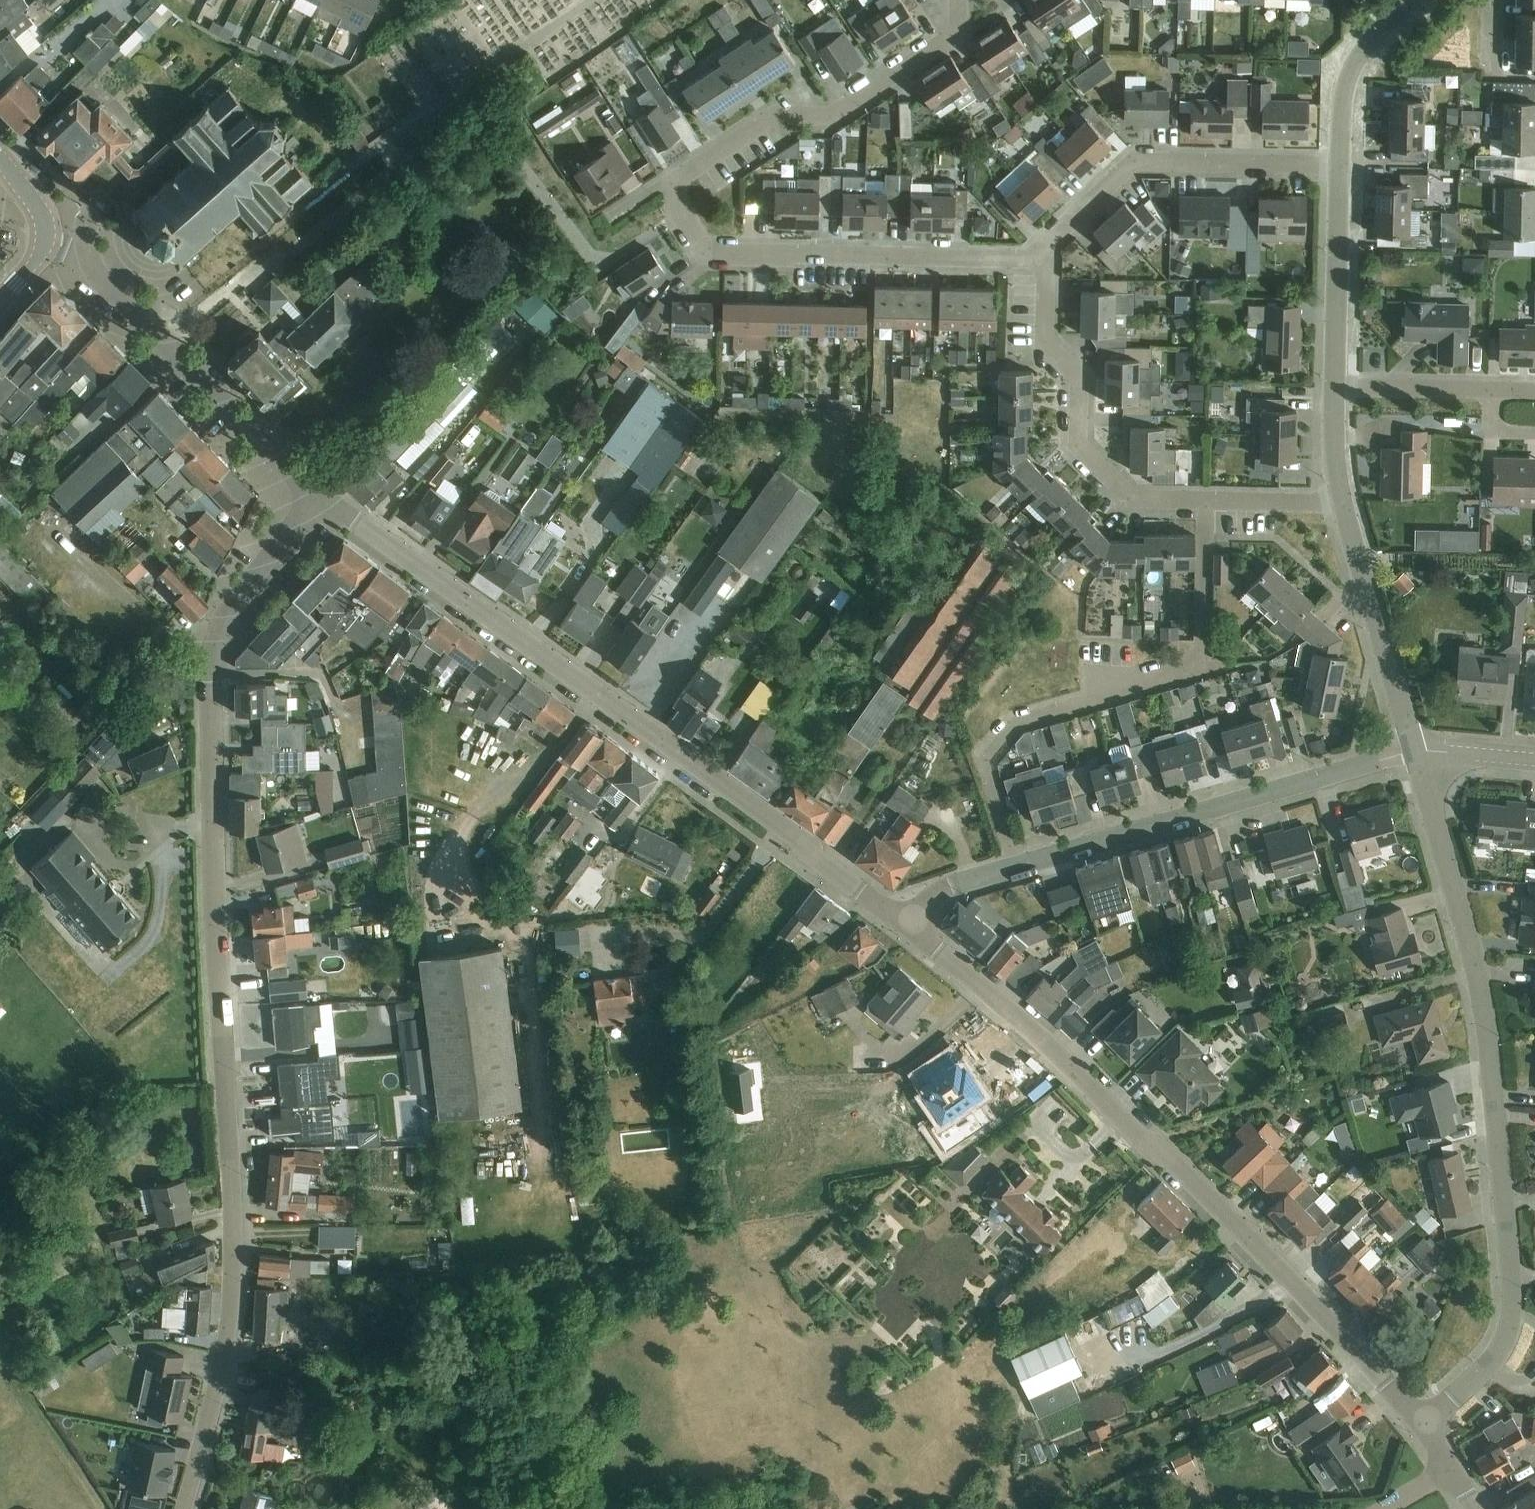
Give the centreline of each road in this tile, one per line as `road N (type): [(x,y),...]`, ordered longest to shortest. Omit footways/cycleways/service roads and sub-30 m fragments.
road 1 (unclassified): [(186,1508),(236,1273),(210,682)]
road 2 (residential): [(962,0),(961,30),(834,114),(781,112),(677,182),(680,217),(707,254),(1047,257)]
road 3 (residential): [(1424,1425),(1309,1295),(1109,1100),(898,918)]
road 4 (residential): [(1424,1425),(1499,1349),(1514,1287),(1481,979),(1416,747)]
road 5 (residential): [(898,918),(365,521)]
road 6 (residential): [(1019,864),(989,756),(1020,713),(1204,658),(1208,495)]
road 7 (residential): [(1019,864),(1416,747)]
road 8 (unclassified): [(316,492),(72,247),(47,241)]
road 9 (residential): [(1047,257),(1047,338),(1082,376),(1079,440),(1136,492),(1208,495)]
road 10 (residential): [(1047,257),(1055,231),(1129,163),(1151,154),(1340,158)]
road 11 (residential): [(1416,747),(1342,497)]
road 12 (residential): [(1335,386),(1340,158)]
road 13 (residential): [(210,682),(223,635),(316,492)]
road 14 (residential): [(1340,158),(1352,64),(1411,0)]
road 15 (residential): [(1495,390),(1335,386)]
road 16 (residential): [(1208,495),(1342,497)]
road 17 (residential): [(898,918),(952,885),(1019,864)]

